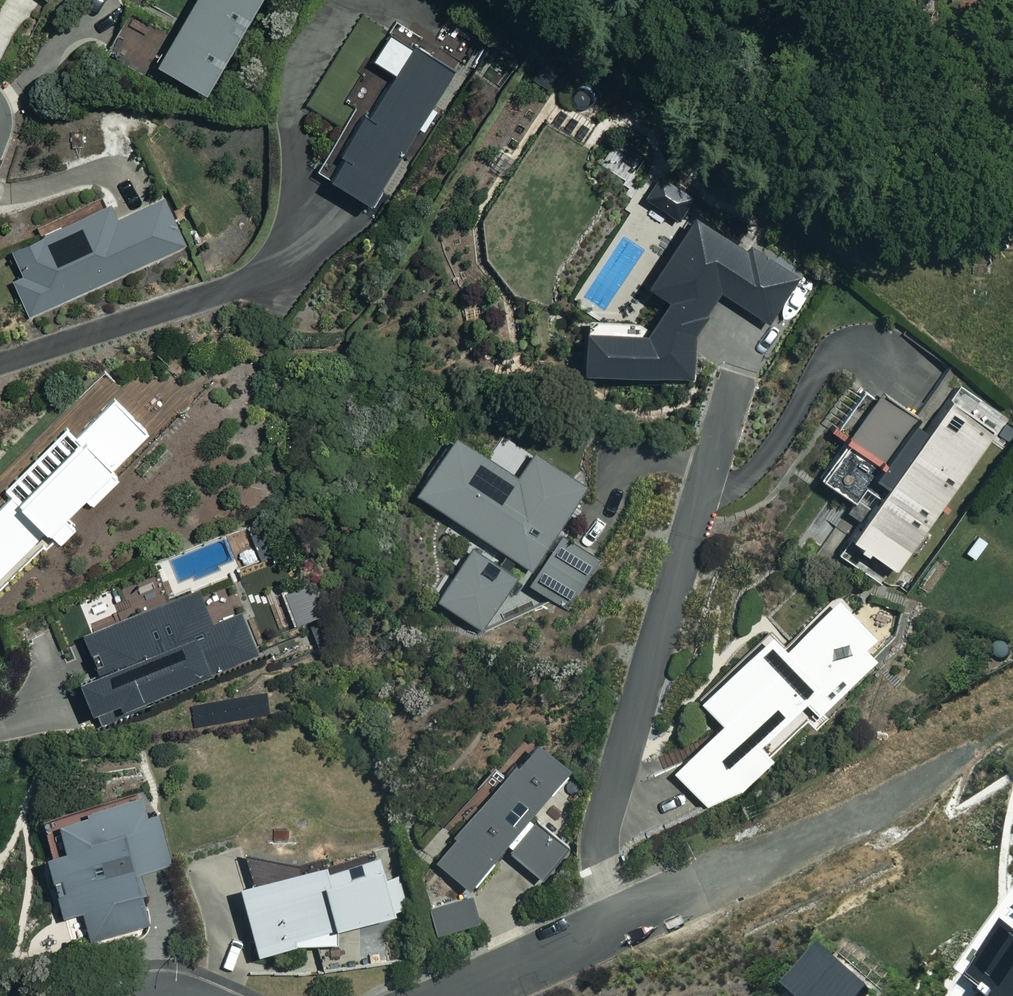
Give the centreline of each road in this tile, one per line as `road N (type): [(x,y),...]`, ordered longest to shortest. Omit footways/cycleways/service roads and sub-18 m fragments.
road 1 (residential): [(580,943),(587,808),(719,391)]
road 2 (residential): [(580,943),(454,995)]
road 3 (residential): [(702,885),(580,943)]

